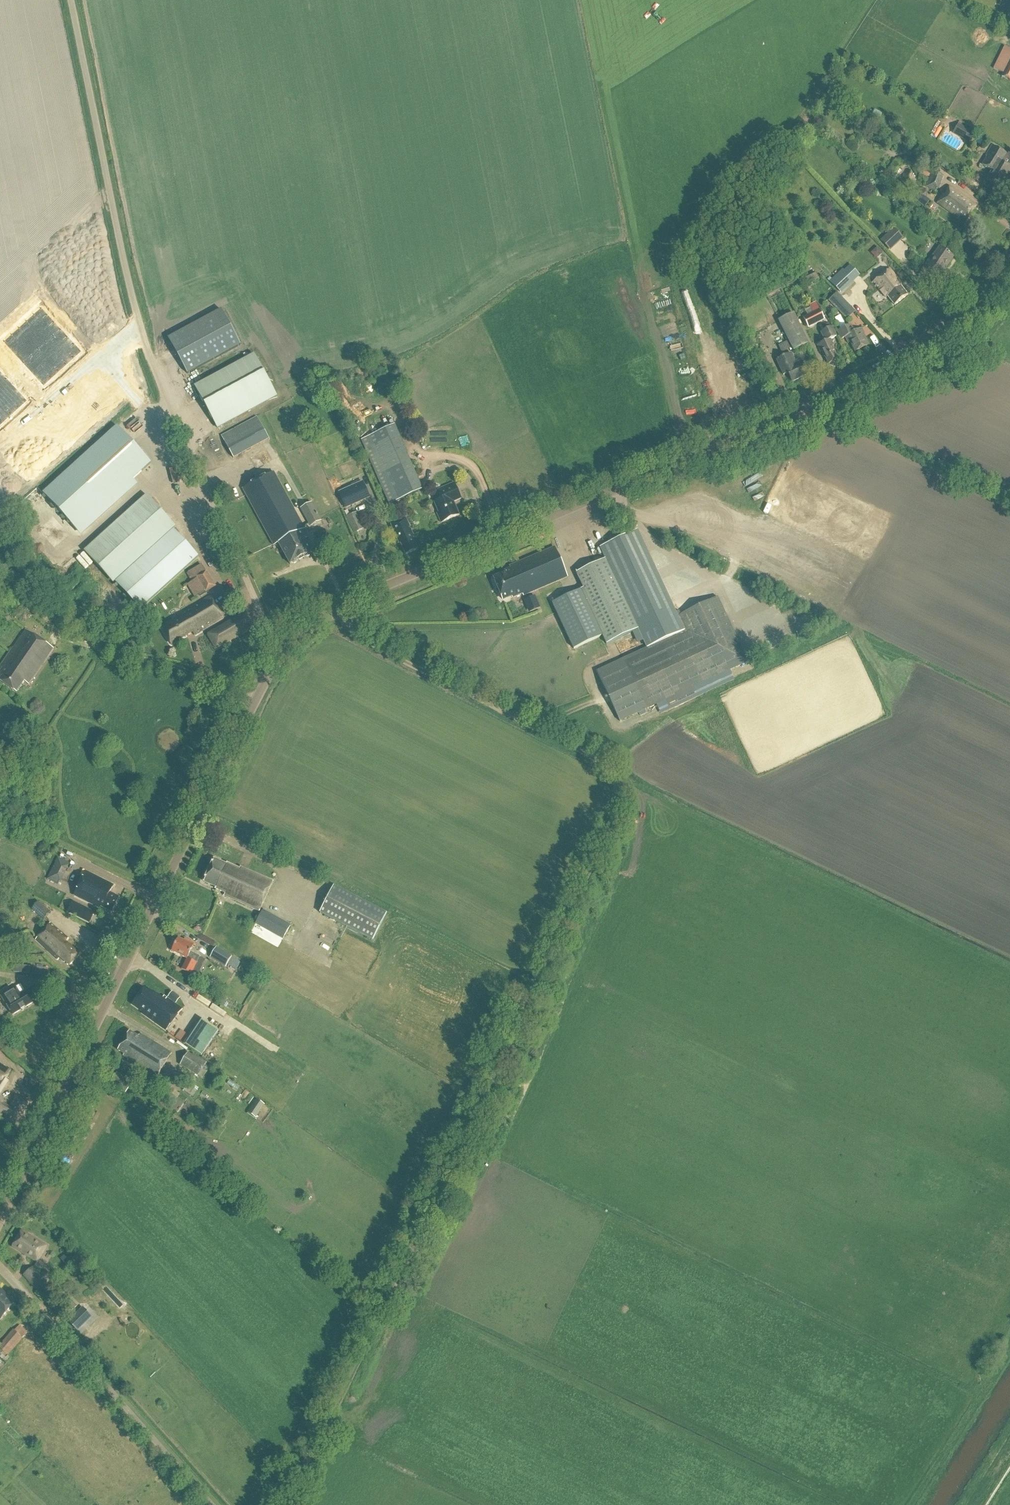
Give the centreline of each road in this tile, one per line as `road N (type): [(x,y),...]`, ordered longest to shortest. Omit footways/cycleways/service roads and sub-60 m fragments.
road 1 (track): [(333,611),(406,662),(594,760),(617,784),(617,799),(285,1504)]
road 2 (tertiary): [(281,656),(355,599),(924,351),(974,318),(1009,277)]
road 3 (unclassified): [(281,656),(158,381),(134,307),(71,0)]
road 4 (tertiary): [(1,1222),(281,656)]
road 5 (unclassified): [(0,1269),(212,1504)]

